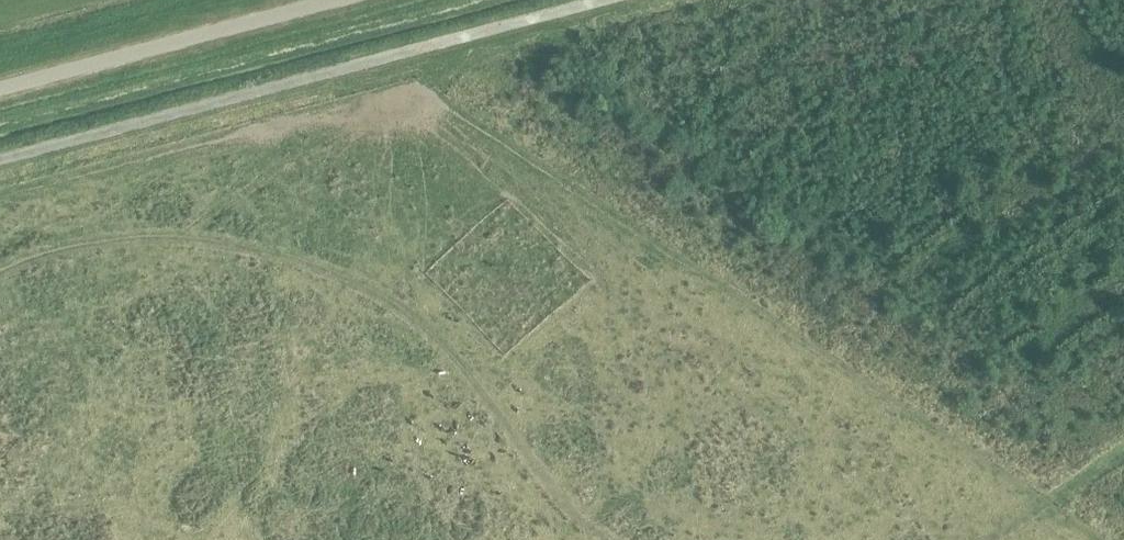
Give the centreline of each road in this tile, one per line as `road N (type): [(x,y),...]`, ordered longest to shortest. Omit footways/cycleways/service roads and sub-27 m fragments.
road 1 (track): [(0,163),(609,0)]
road 2 (unclassified): [(0,90),(340,0)]

